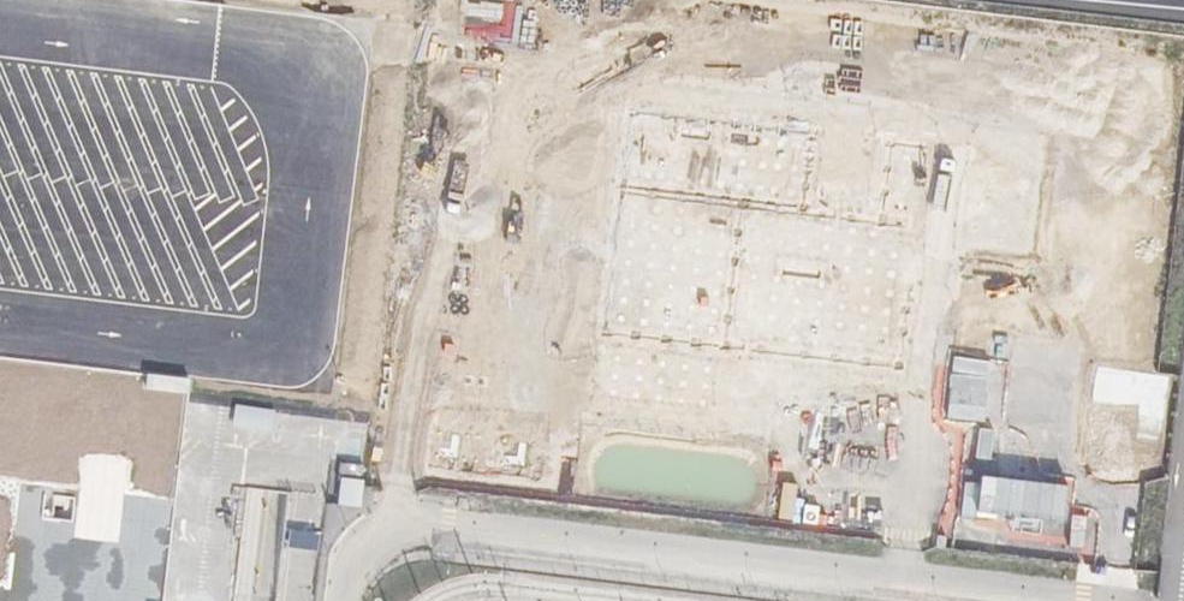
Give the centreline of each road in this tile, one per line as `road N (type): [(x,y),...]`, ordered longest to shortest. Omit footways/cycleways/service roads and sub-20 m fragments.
road 1 (unclassified): [(344,600),(356,560),(393,534),(455,528),(1061,600)]

